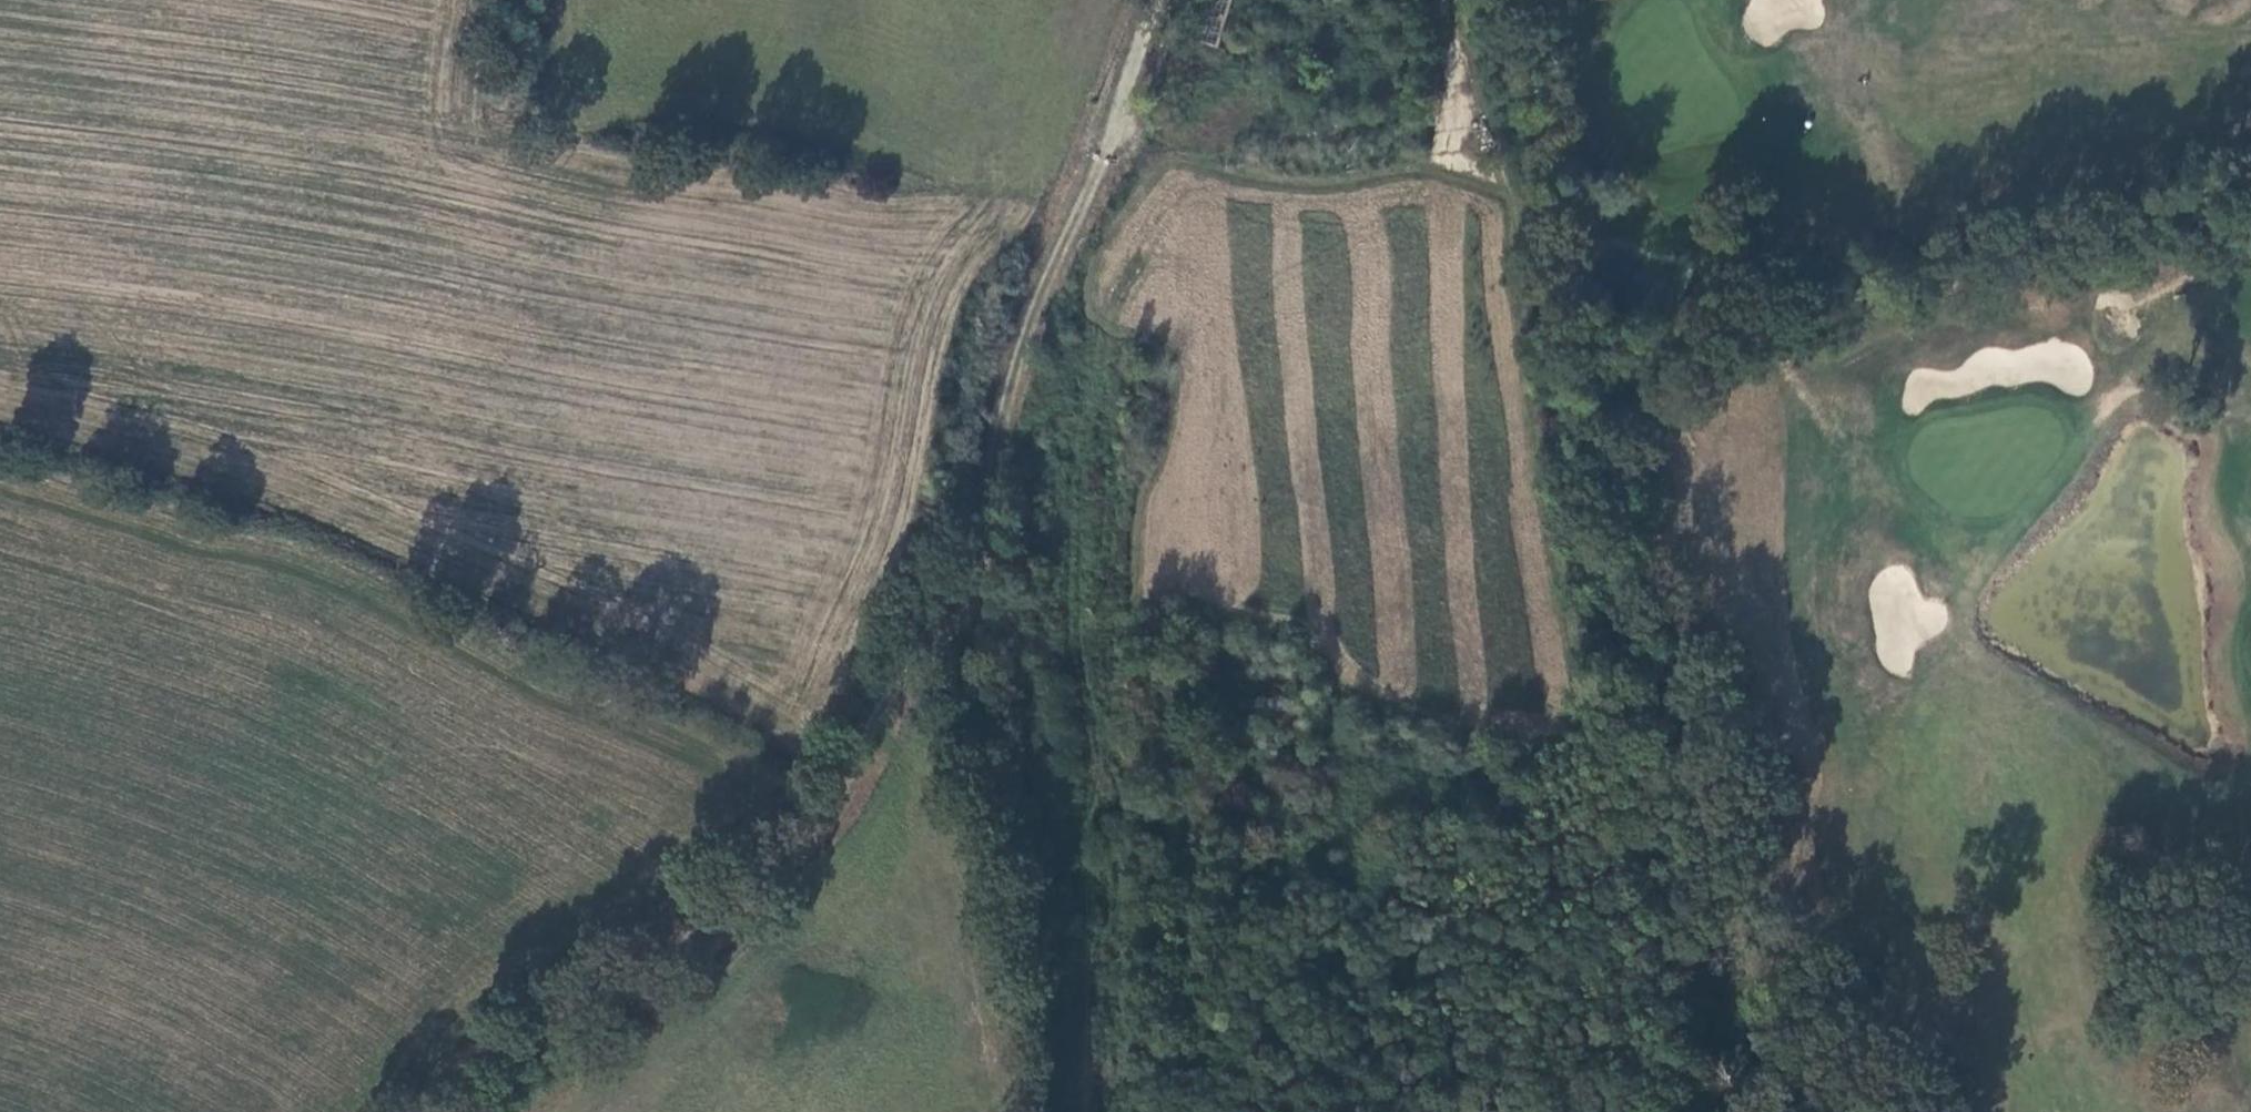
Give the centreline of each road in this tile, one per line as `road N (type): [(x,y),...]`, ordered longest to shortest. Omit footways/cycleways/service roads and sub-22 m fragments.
road 1 (track): [(447,1111),(472,1075),(671,969),(806,851),(977,627),(1010,402),(1160,0)]

